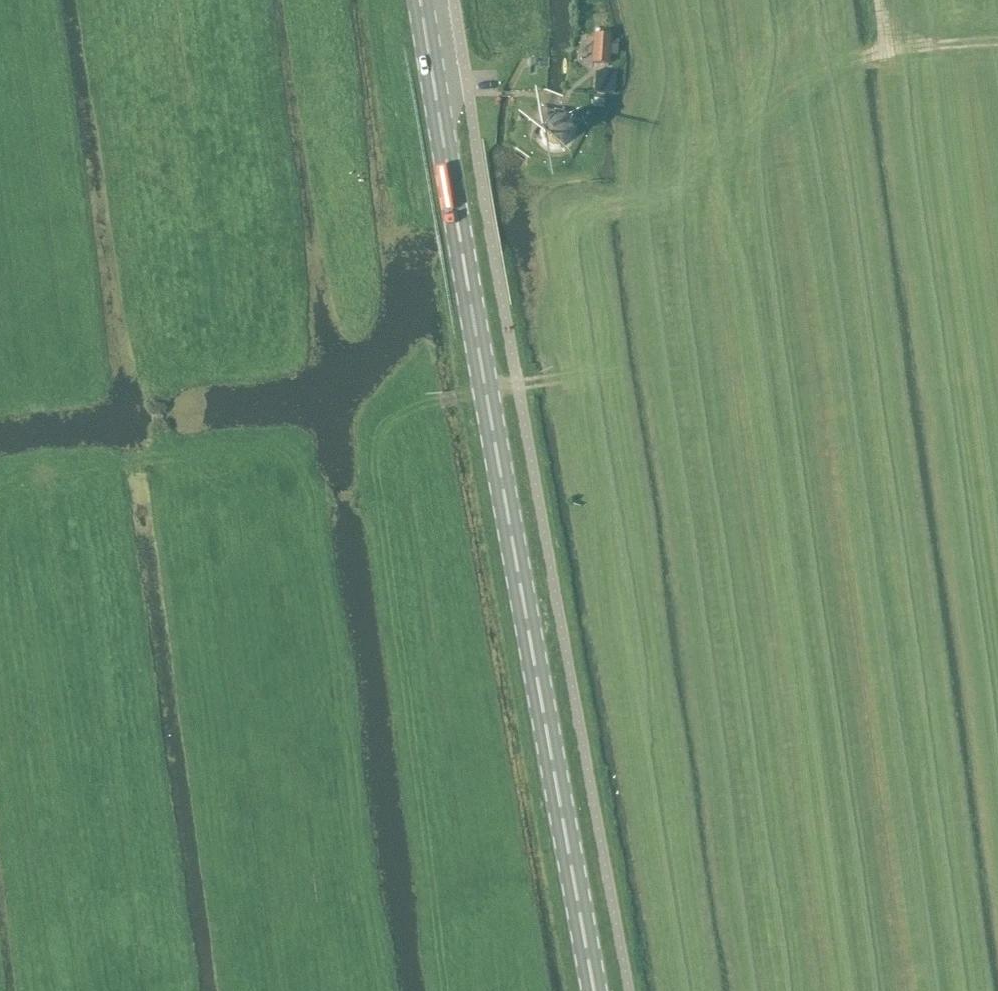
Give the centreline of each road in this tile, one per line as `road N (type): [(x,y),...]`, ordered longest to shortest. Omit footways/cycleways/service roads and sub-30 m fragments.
road 1 (secondary): [(596,990),(423,0)]
road 2 (track): [(0,718),(38,990)]
road 3 (track): [(997,46),(884,54),(877,0)]

